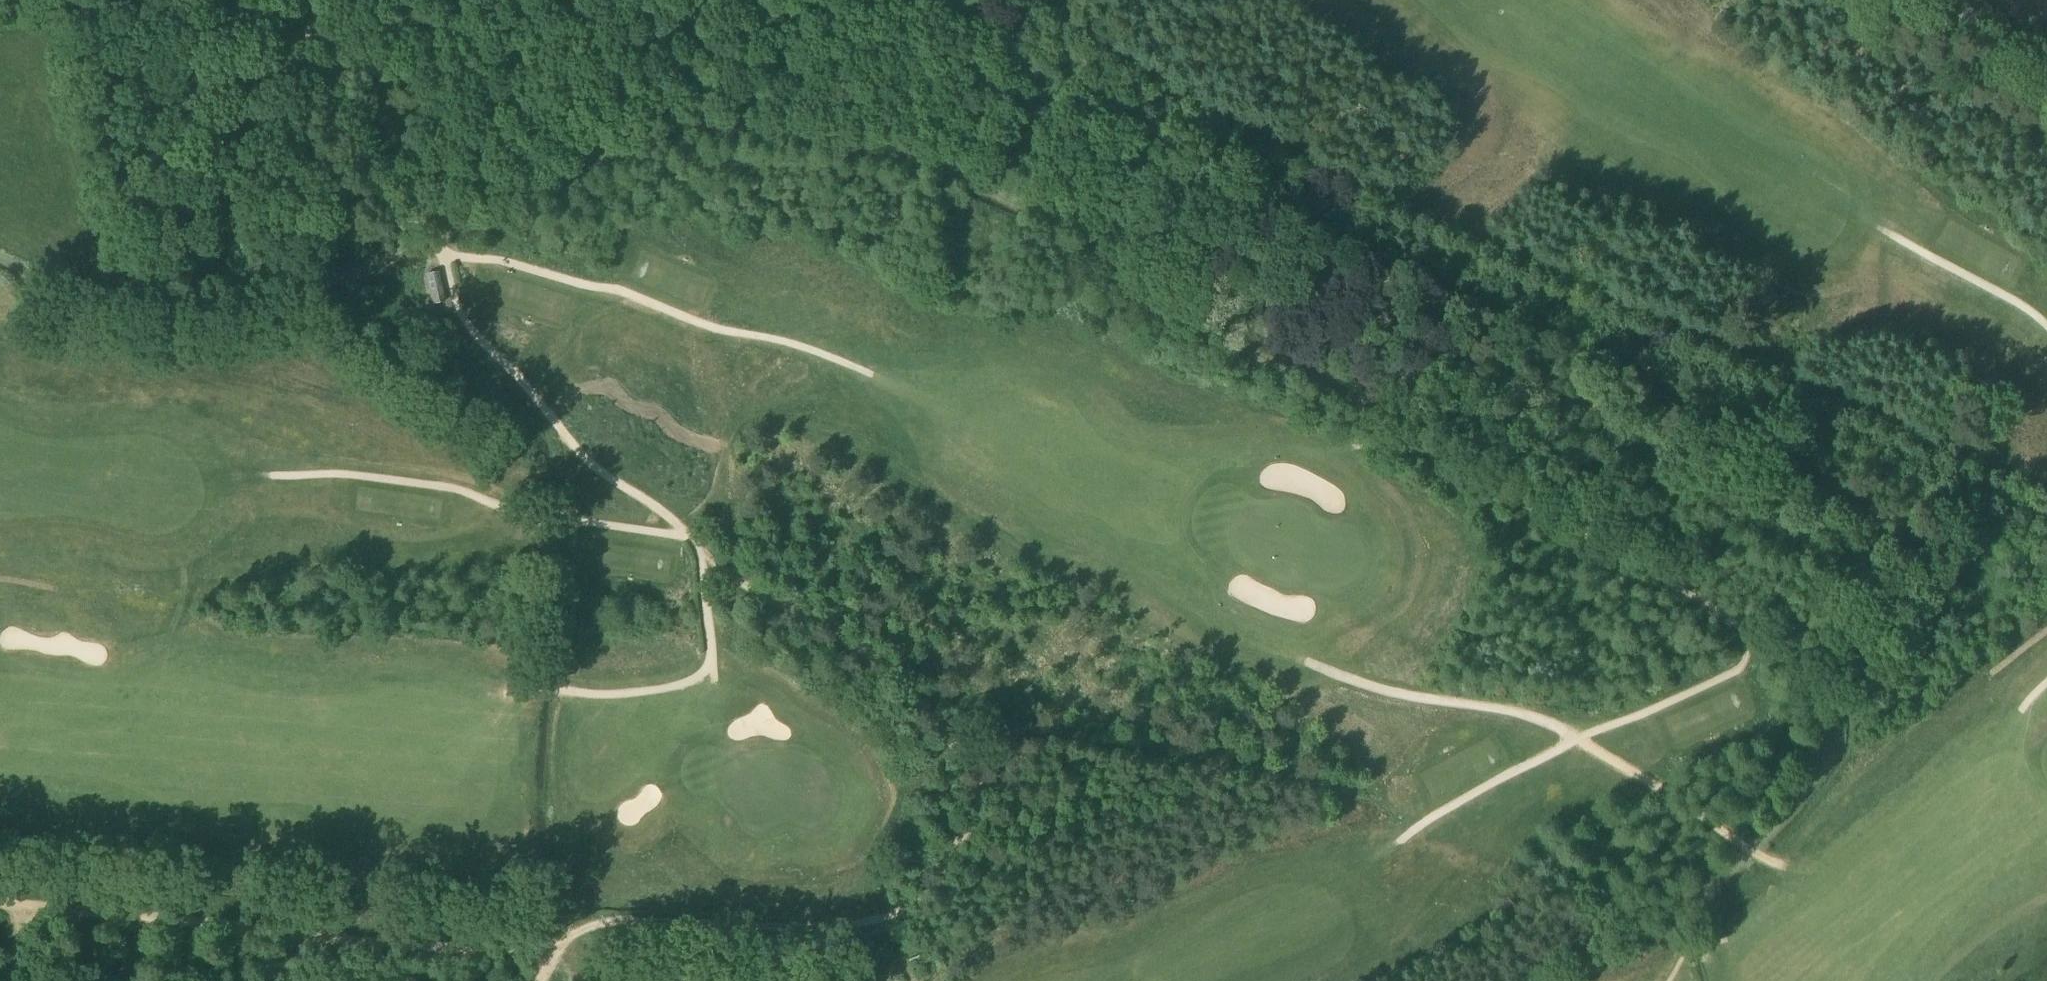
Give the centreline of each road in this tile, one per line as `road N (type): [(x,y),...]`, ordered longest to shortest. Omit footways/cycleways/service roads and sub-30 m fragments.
road 1 (track): [(995,0),(1216,151),(2046,517)]
road 2 (unclassified): [(2046,91),(1913,0)]

